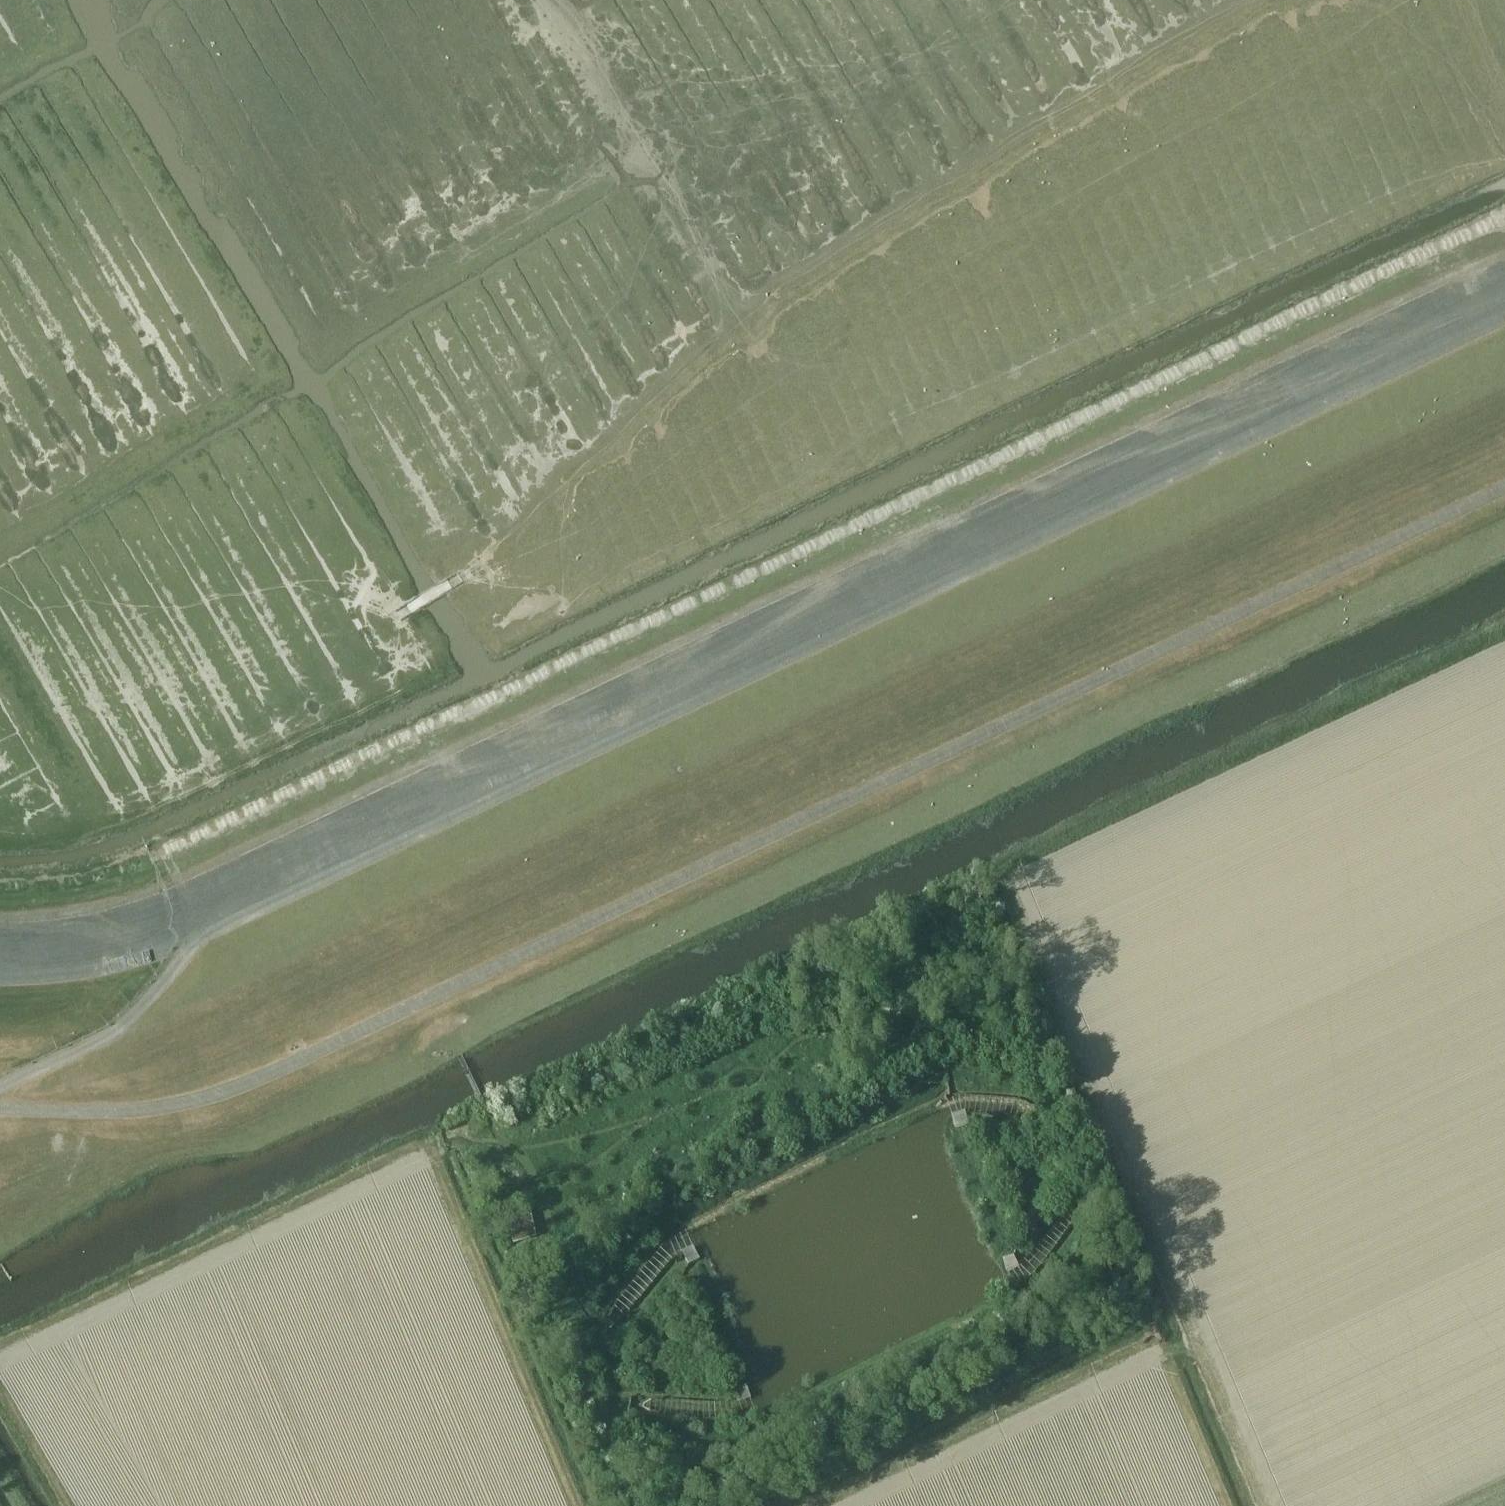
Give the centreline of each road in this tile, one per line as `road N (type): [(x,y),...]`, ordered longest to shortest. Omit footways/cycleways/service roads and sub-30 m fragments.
road 1 (track): [(0,975),(123,959),(211,928),(1504,316)]
road 2 (track): [(211,928),(112,1032)]
road 3 (track): [(0,1084),(112,1032)]

